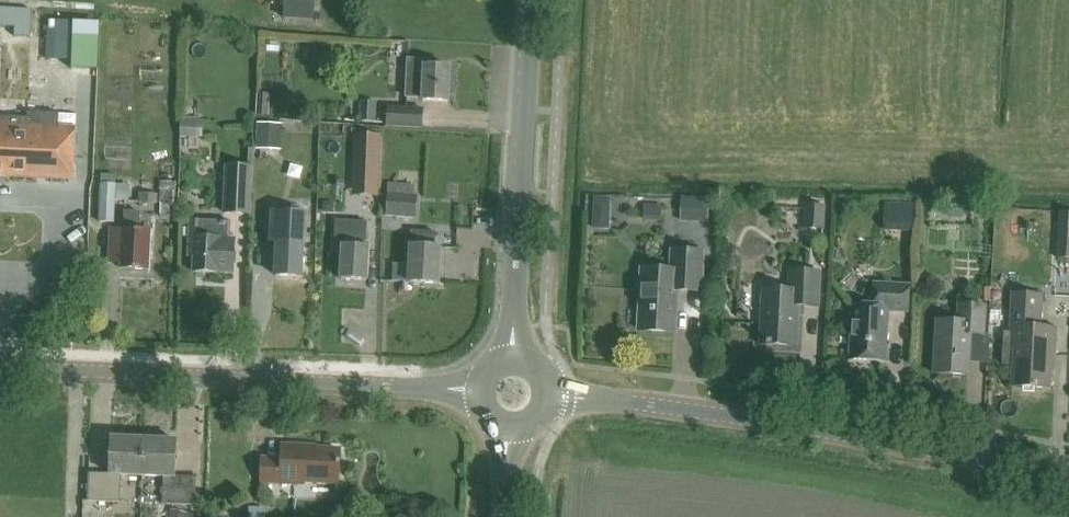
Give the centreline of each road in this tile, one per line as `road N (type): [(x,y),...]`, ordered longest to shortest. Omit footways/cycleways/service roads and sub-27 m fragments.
road 1 (tertiary): [(1068,477),(709,414),(548,396)]
road 2 (tertiary): [(482,391),(0,369)]
road 3 (tertiary): [(513,363),(529,0)]

